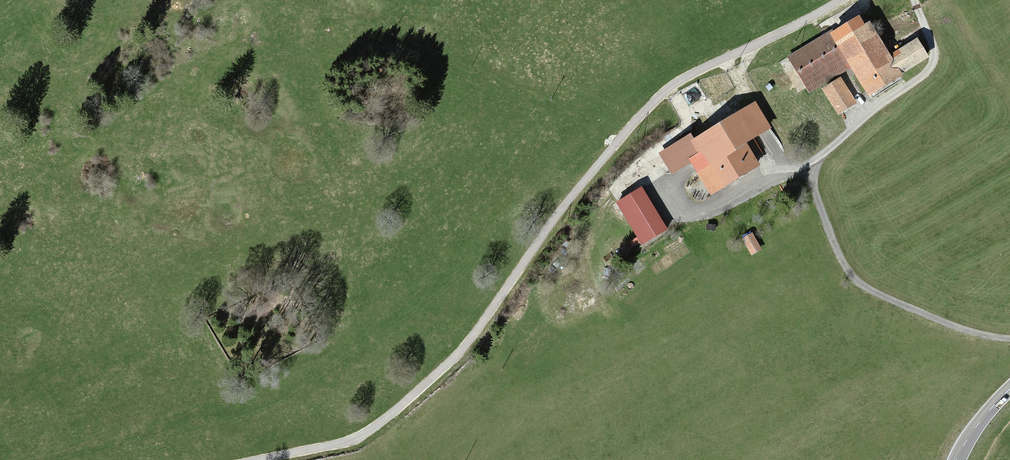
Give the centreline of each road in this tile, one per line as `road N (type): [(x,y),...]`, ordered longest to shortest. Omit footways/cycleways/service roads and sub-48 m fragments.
road 1 (unclassified): [(837,0),(653,101),(566,201),(465,348),(360,437)]

